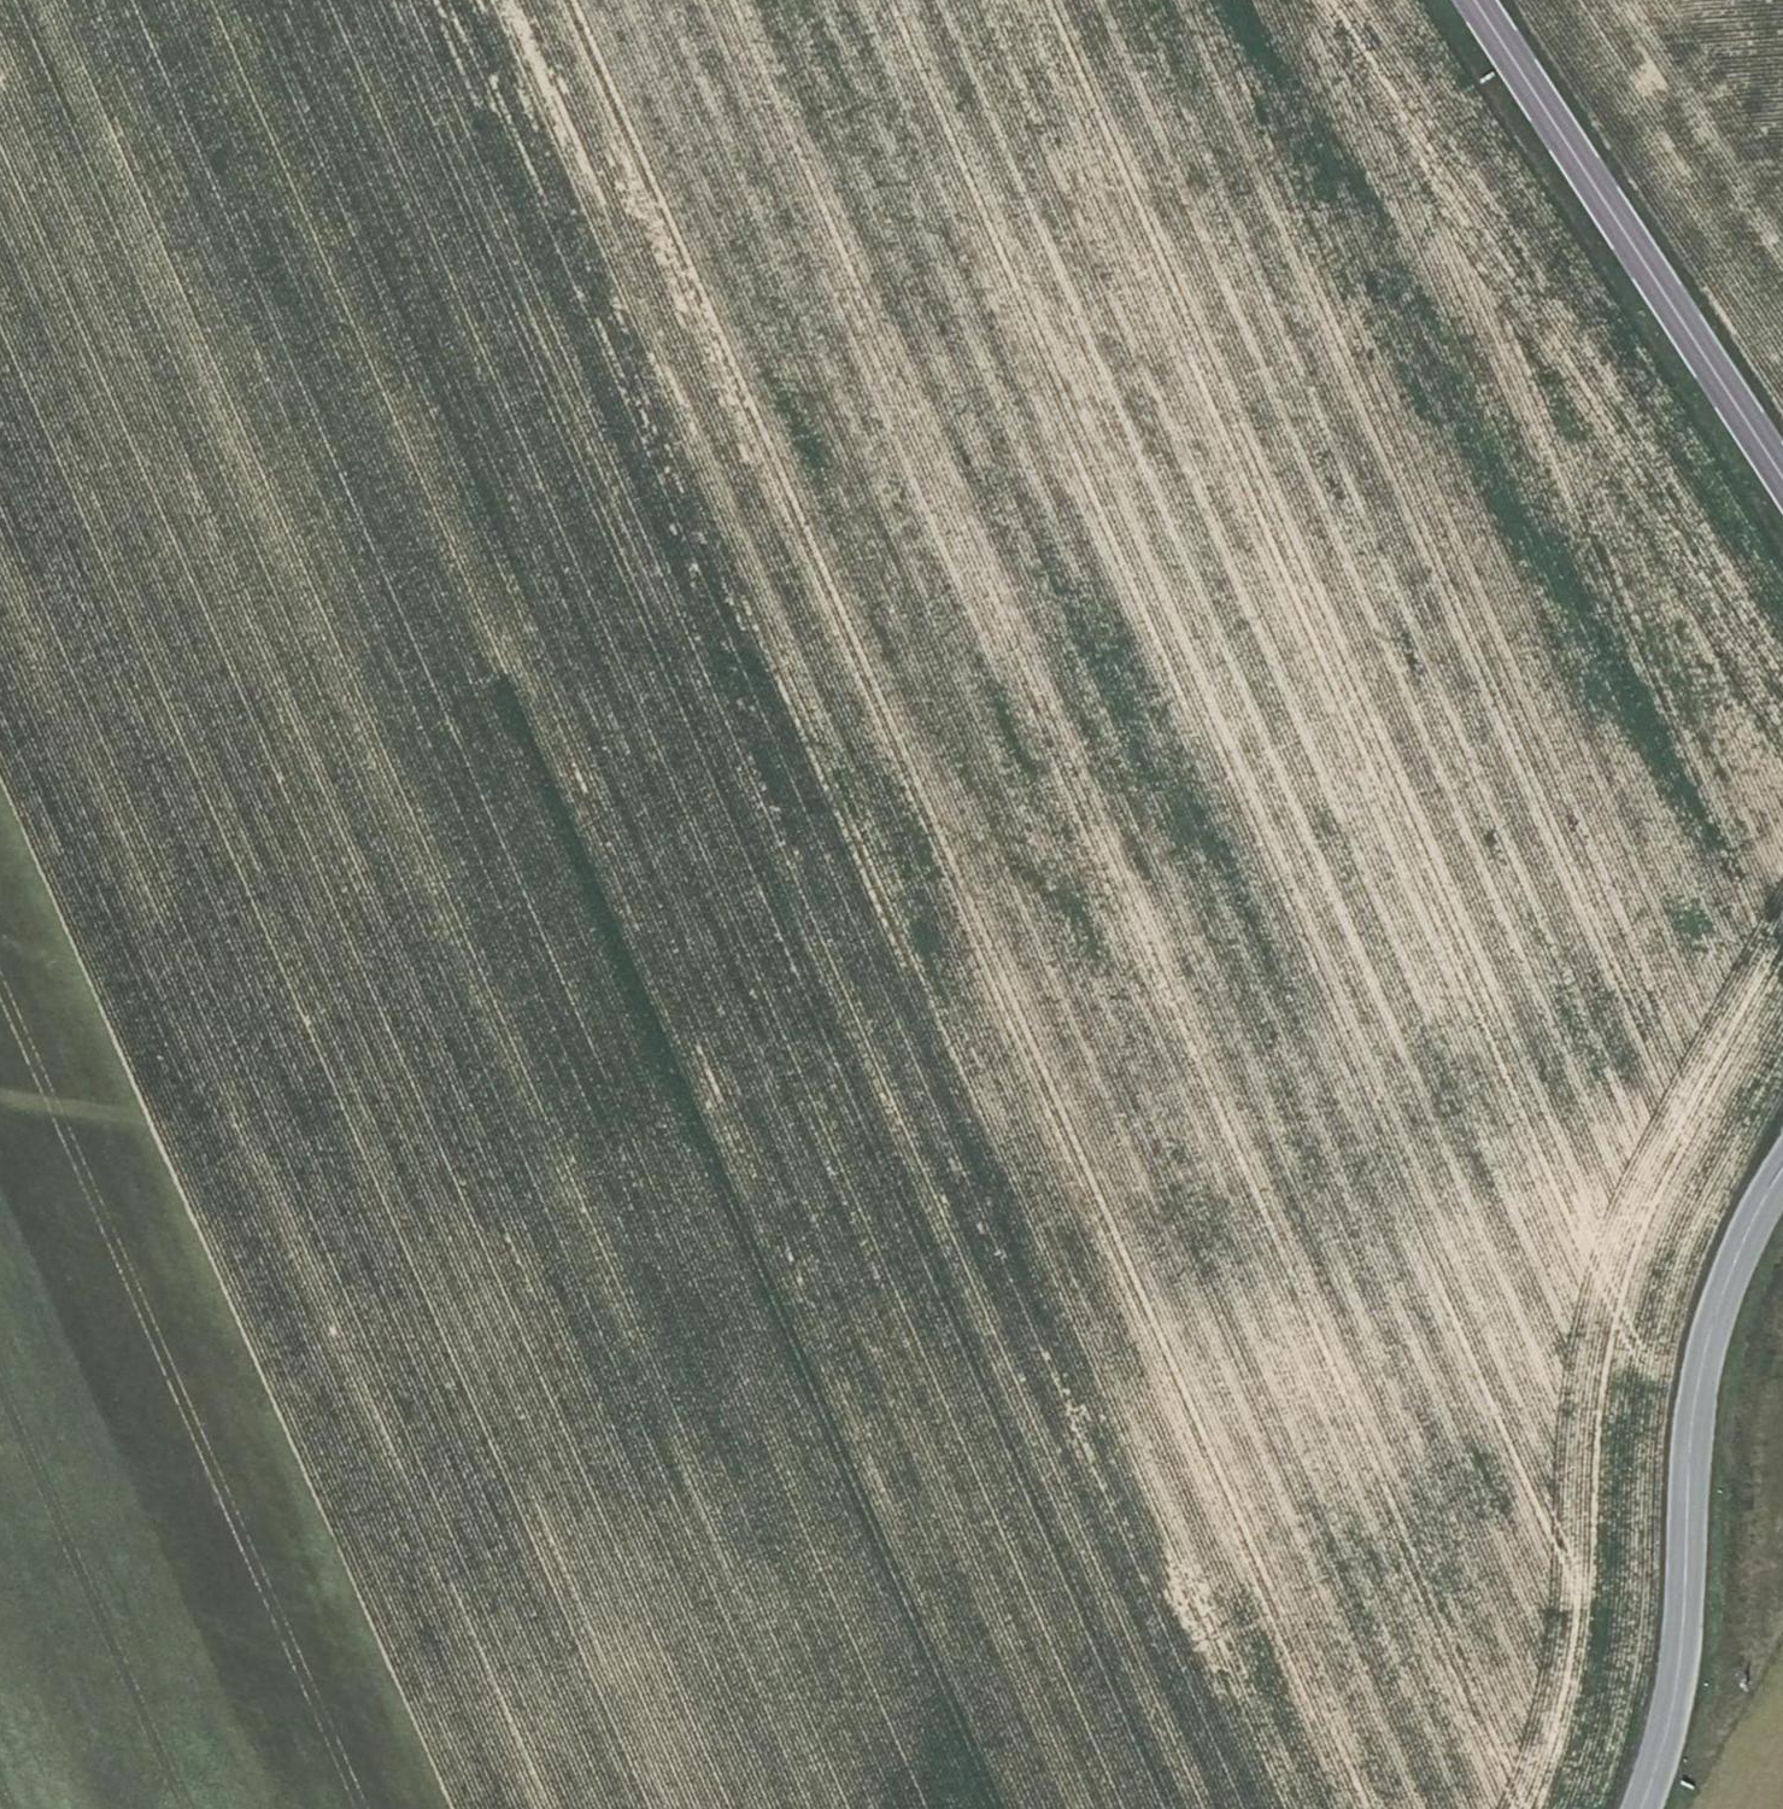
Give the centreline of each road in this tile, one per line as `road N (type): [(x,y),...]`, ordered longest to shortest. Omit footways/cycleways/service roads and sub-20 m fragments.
road 1 (tertiary): [(1639,1808),(1675,1688),(1698,1378),(1733,1264),(1782,1168)]
road 2 (secondary): [(1473,0),(1782,476)]

